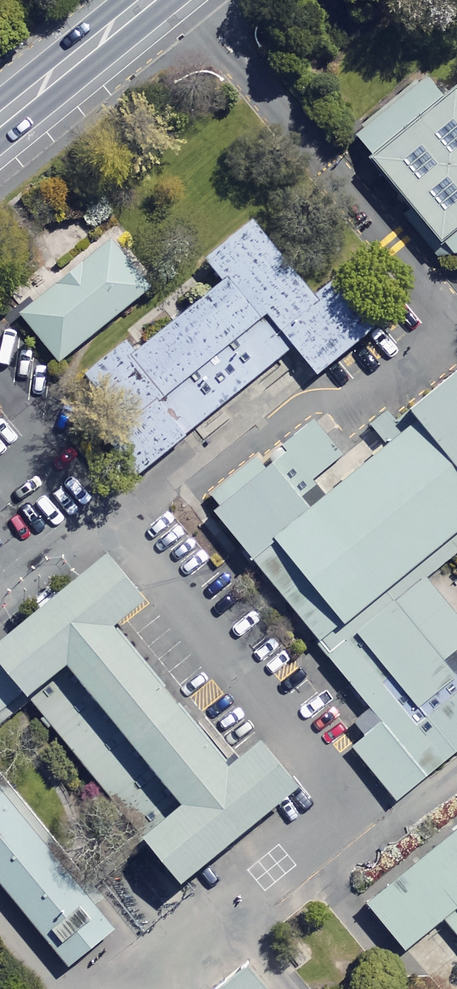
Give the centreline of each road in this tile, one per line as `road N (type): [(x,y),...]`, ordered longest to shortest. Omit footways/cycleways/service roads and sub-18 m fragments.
road 1 (secondary): [(147,0),(0,119)]

